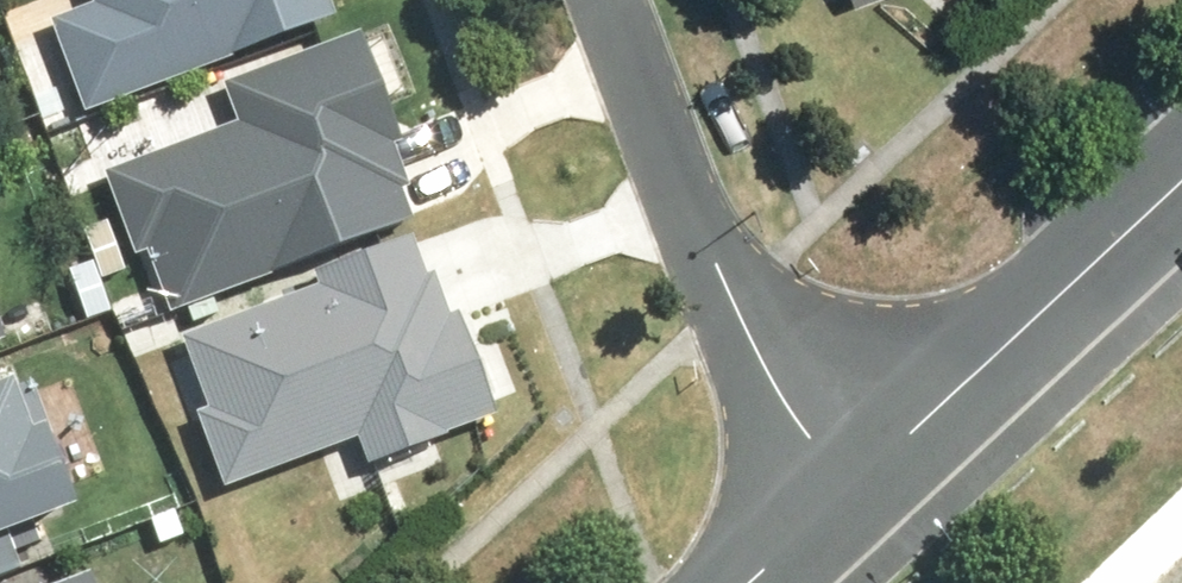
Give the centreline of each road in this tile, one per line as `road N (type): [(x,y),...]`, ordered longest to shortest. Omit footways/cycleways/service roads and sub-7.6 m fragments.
road 1 (residential): [(619,0),(736,312),(789,402),(852,482)]
road 2 (residential): [(852,482),(1181,175)]
road 3 (residential): [(746,582),(852,482)]

